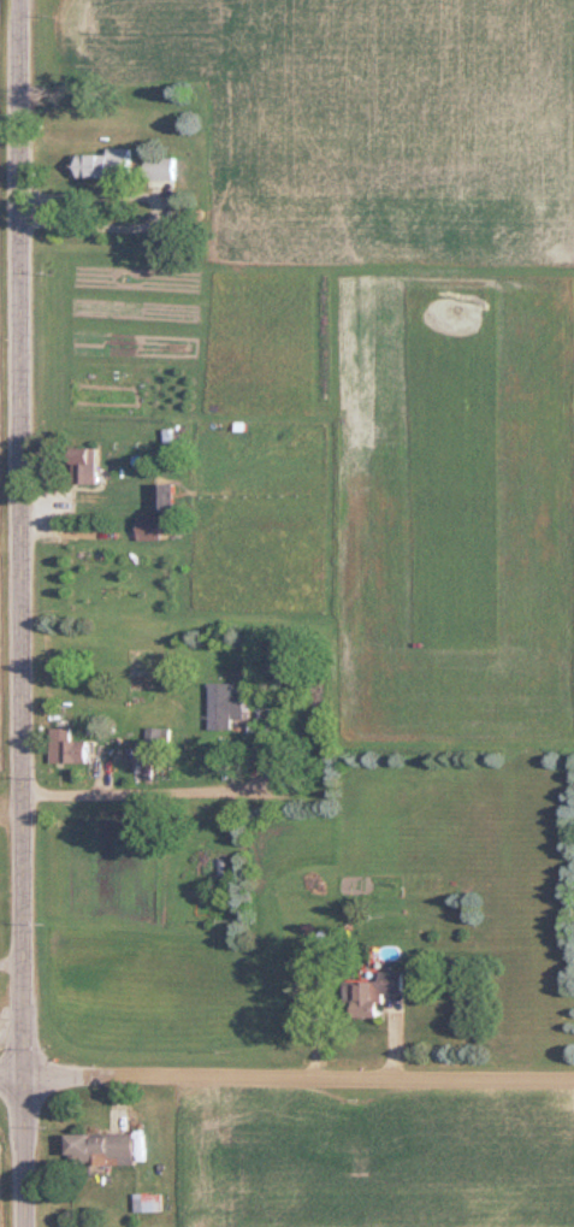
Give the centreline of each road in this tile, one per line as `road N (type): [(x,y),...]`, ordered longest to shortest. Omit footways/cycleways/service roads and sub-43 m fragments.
road 1 (residential): [(25,1226),(21,0)]
road 2 (residential): [(24,657),(468,635),(520,602),(557,562),(573,501)]
road 3 (residential): [(0,1080),(573,1081)]

